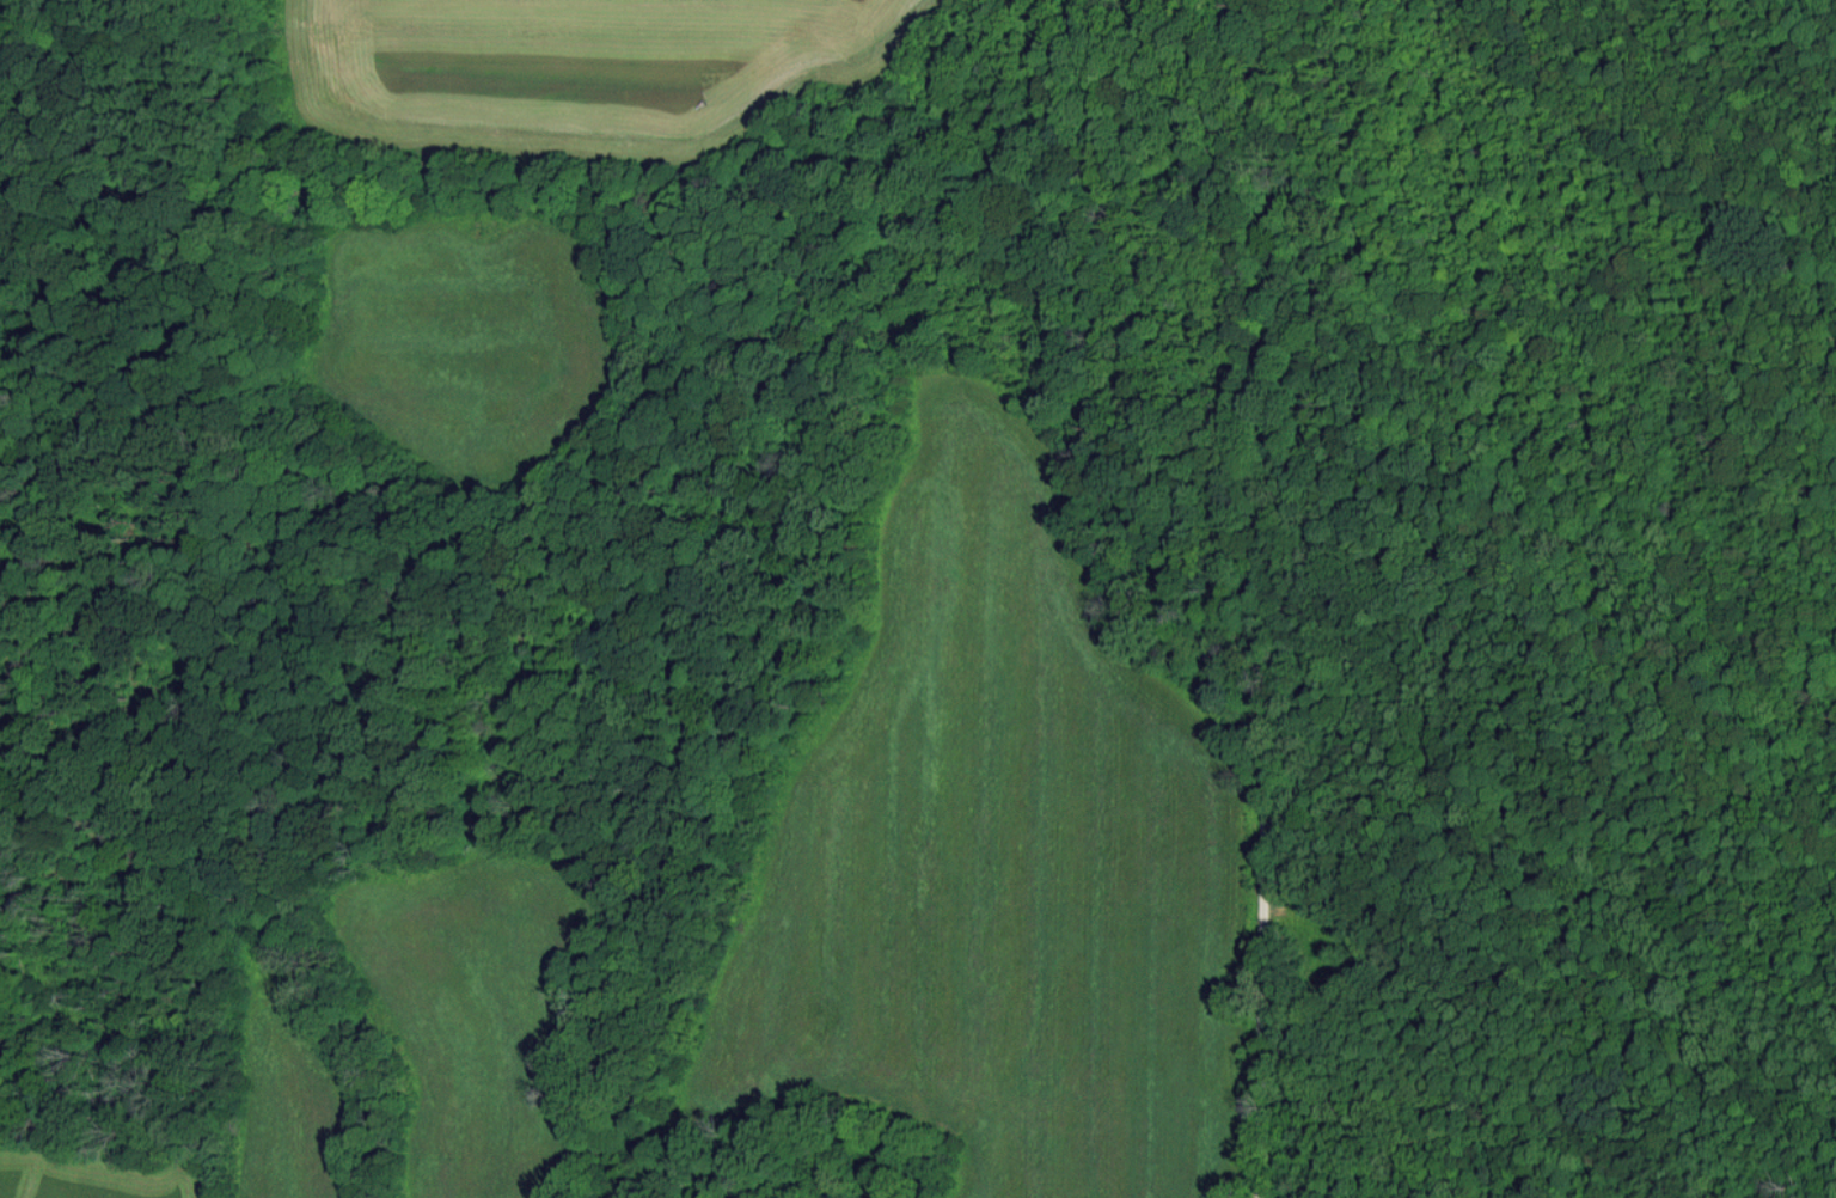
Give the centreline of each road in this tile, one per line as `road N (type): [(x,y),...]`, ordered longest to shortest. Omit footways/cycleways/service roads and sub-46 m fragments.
road 1 (residential): [(1270,1197),(1275,0)]

